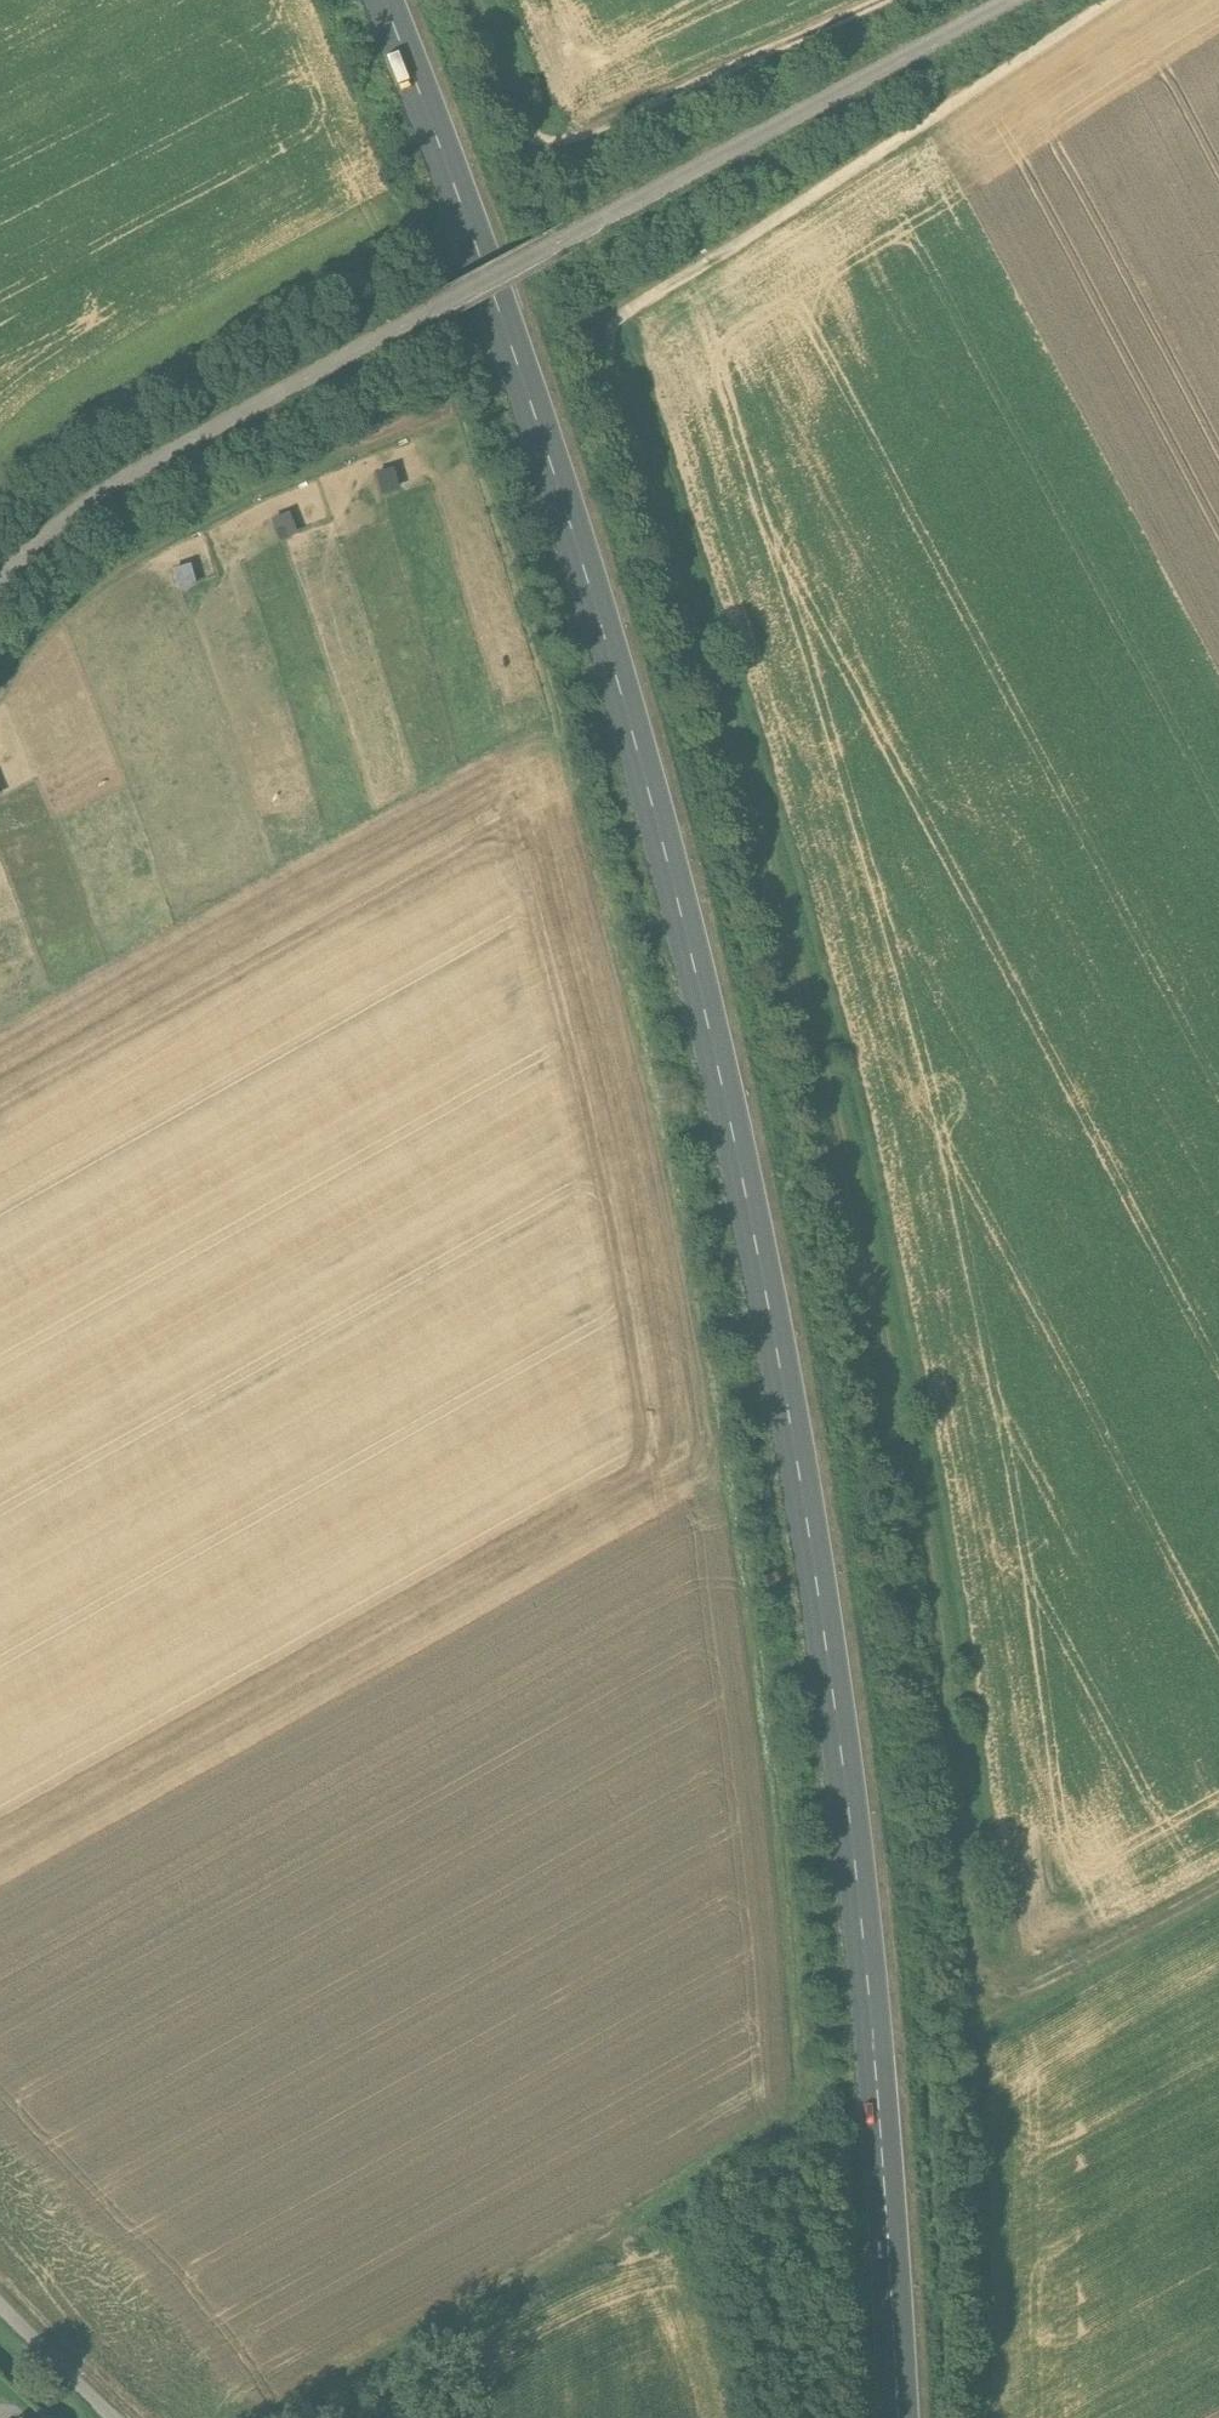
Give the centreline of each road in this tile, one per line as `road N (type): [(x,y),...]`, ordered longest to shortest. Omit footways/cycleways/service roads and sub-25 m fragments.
road 1 (track): [(1218,1878),(1032,1979),(998,1988),(974,1954),(956,1768),(761,839),(613,322),(1119,0)]
road 2 (primary): [(892,2417),(857,1878),(804,1498),(705,1009),(559,490),(377,0)]
road 3 (track): [(1013,0),(414,323)]
road 4 (track): [(473,0),(526,129),(548,142),(577,138),(886,0)]
road 5 (track): [(0,584),(95,494),(414,323)]
road 6 (track): [(0,2309),(109,2417)]

